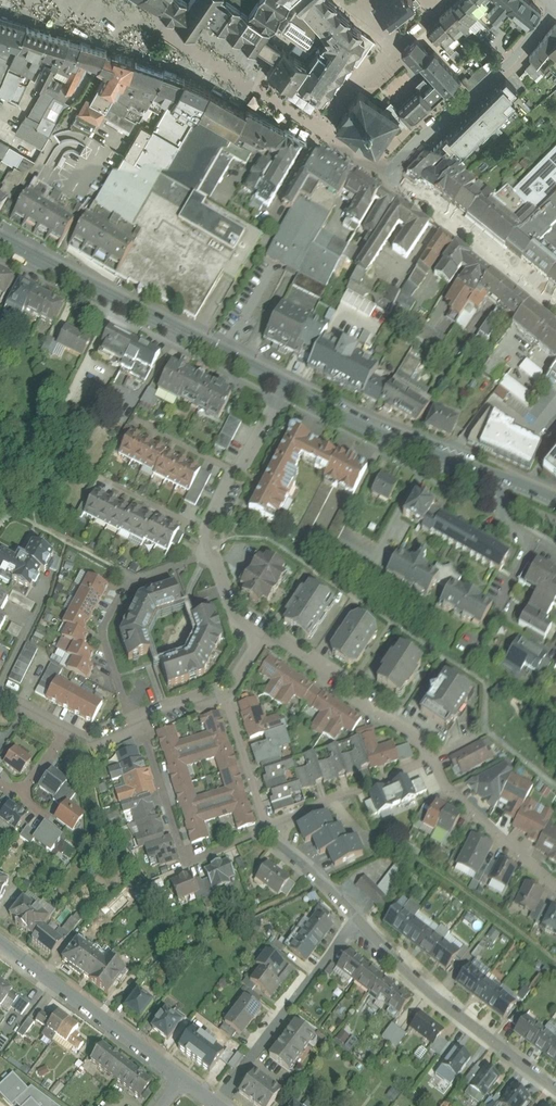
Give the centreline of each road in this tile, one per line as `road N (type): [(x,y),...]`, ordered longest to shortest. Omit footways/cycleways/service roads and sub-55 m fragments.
road 1 (residential): [(555,307),(387,178),(454,110),(497,81),(555,9)]
road 2 (tertiary): [(288,386),(0,240)]
road 3 (residential): [(359,919),(439,1002),(555,1091)]
road 4 (residential): [(208,554),(134,578),(102,630),(128,711),(139,721)]
road 5 (residential): [(139,721),(185,865),(264,829)]
road 6 (residential): [(359,919),(216,1104)]
road 7 (tertiary): [(501,478),(402,445),(288,386)]
road 8 (residential): [(0,943),(183,1079)]
road 9 (residential): [(262,638),(285,641),(353,684),(356,702),(418,739),(431,760)]
road 10 (residential): [(431,760),(264,829)]
road 11 (residential): [(431,760),(449,790),(555,887)]
road 12 (residential): [(264,829),(224,698)]
road 13 (residential): [(264,829),(359,919)]

